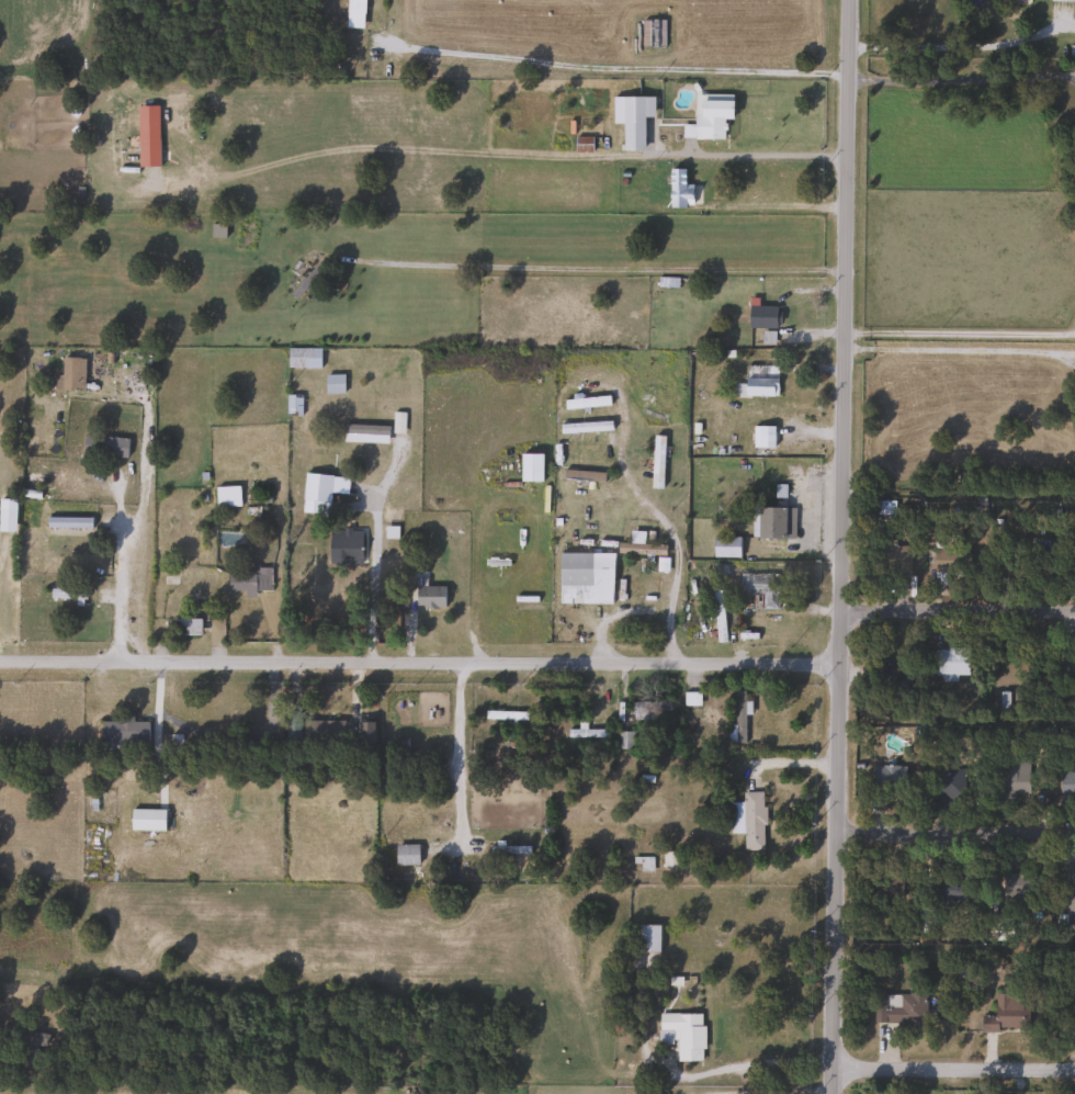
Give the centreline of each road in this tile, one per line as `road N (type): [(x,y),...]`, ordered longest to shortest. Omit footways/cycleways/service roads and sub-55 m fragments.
road 1 (residential): [(828,1093),(852,0)]
road 2 (residential): [(838,645),(643,655),(0,660)]
road 3 (residential): [(829,1068),(1074,1068)]
road 4 (residential): [(831,941),(1074,952)]
road 5 (residential): [(831,833),(1074,832)]
road 6 (residential): [(839,591),(1074,603)]

